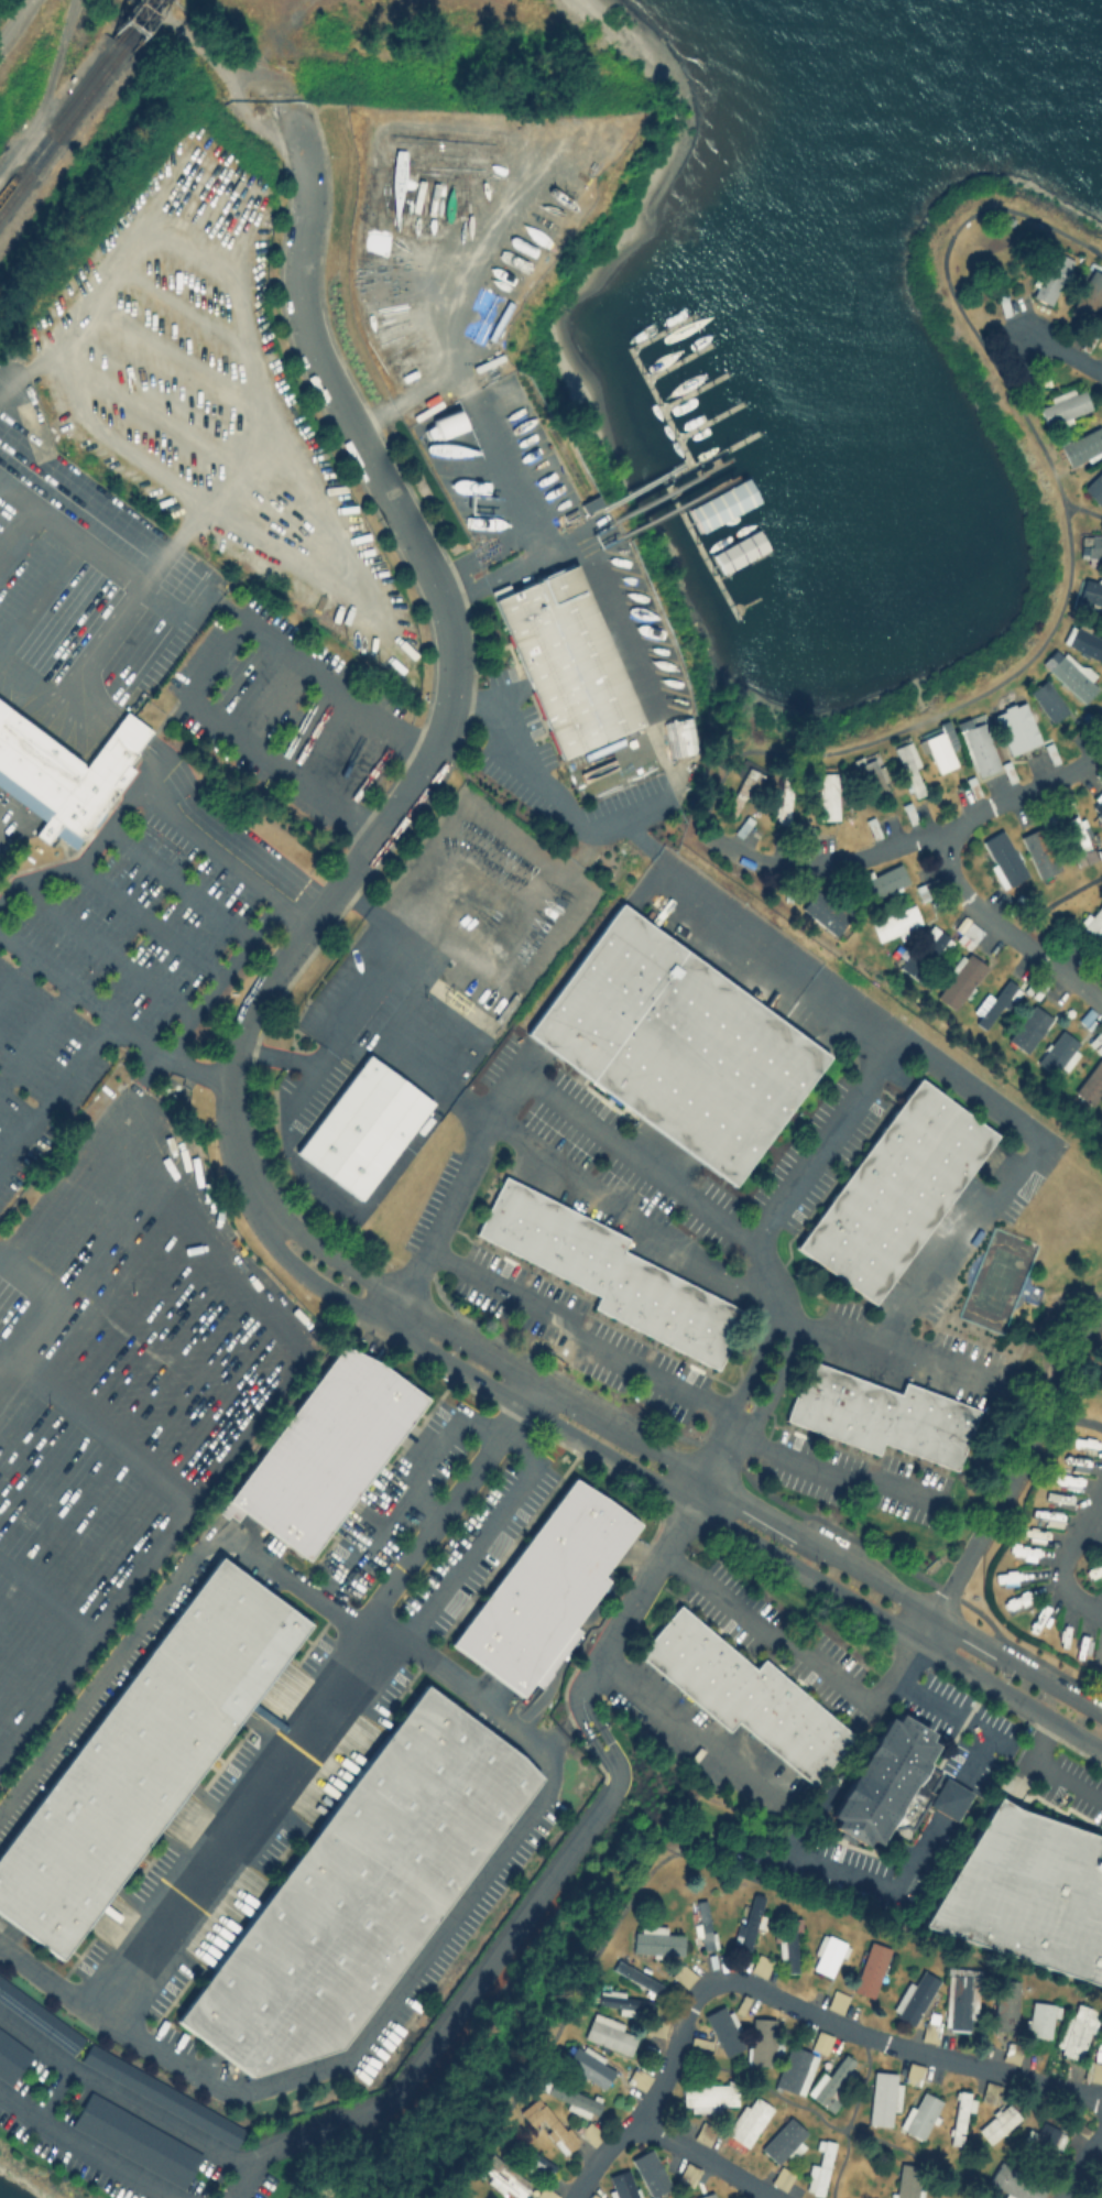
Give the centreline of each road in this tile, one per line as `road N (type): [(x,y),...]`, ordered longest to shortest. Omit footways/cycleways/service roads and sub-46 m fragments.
road 1 (tertiary): [(1101,1714),(303,1234),(275,1226)]
road 2 (residential): [(392,817),(445,728),(454,635),(435,579),(309,334),(301,283),(308,199),(297,129)]
road 3 (residential): [(569,2197),(650,2101),(689,1999),(714,1977),(738,1978),(886,2042),(1101,2098)]
road 4 (residential): [(275,1226),(239,1155),(231,1084),(238,1047),(265,988),(392,817)]
road 5 (tertiary): [(358,1309),(692,1505)]
road 6 (residential): [(937,1614),(1023,1463),(1066,1356),(1101,1305)]
road 7 (tertiary): [(692,1505),(921,1643)]
road 8 (residential): [(1101,1006),(964,899),(939,829)]
road 9 (residential): [(939,829),(842,864),(789,868),(735,851)]
road 10 (tertiary): [(921,1643),(1101,1750)]
road 11 (track): [(297,129),(271,97),(142,0)]
road 12 (track): [(77,0),(44,102),(0,171)]
road 13 (residential): [(939,829),(1067,771),(1101,745)]
road 14 (residential): [(633,2120),(774,2197)]
road 15 (tertiary): [(275,1226),(279,1251),(358,1309)]

